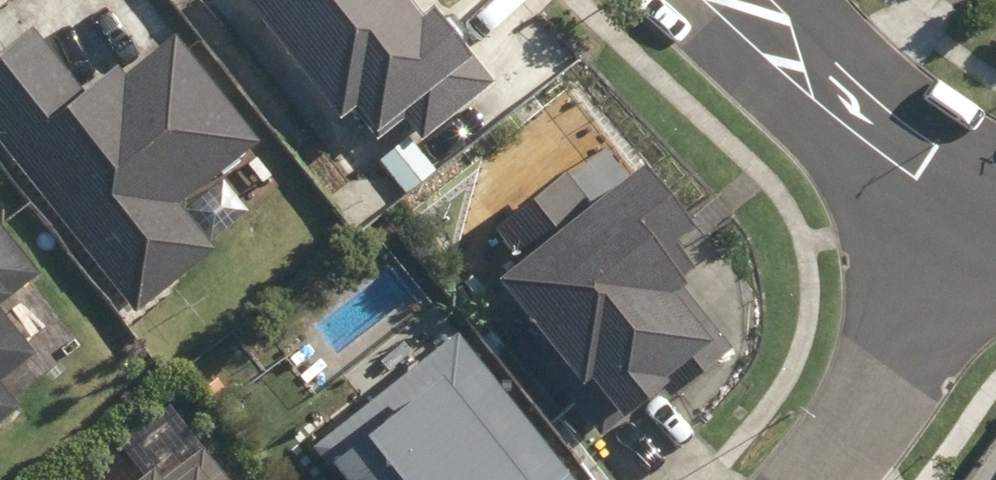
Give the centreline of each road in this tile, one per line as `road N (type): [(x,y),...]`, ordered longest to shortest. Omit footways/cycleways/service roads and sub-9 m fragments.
road 1 (residential): [(818,479),(900,345),(964,209)]
road 2 (residential): [(964,209),(774,0)]

